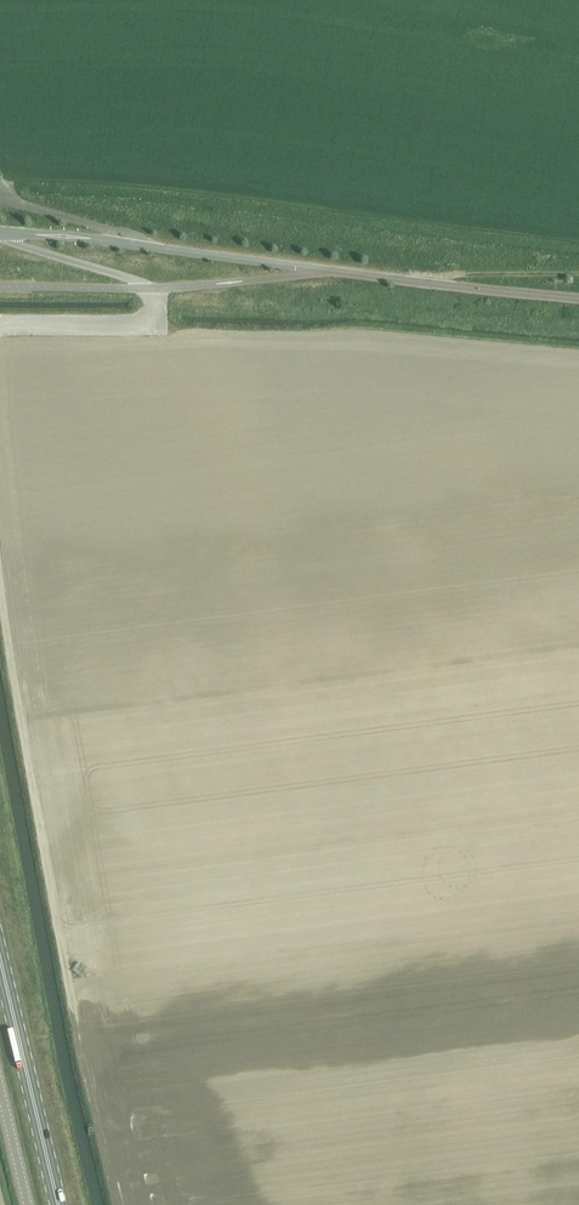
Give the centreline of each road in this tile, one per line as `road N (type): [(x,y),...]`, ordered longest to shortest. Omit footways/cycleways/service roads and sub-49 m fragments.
road 1 (track): [(118,1204),(41,838),(0,569)]
road 2 (unclassified): [(578,299),(0,233)]
road 3 (track): [(0,326),(138,324),(154,304),(130,279),(0,236)]
road 4 (primary): [(58,1204),(0,956)]
road 5 (track): [(578,274),(410,282)]
road 6 (track): [(7,179),(7,196),(20,205),(141,246)]
road 7 (unclassified): [(28,1204),(0,1087)]

